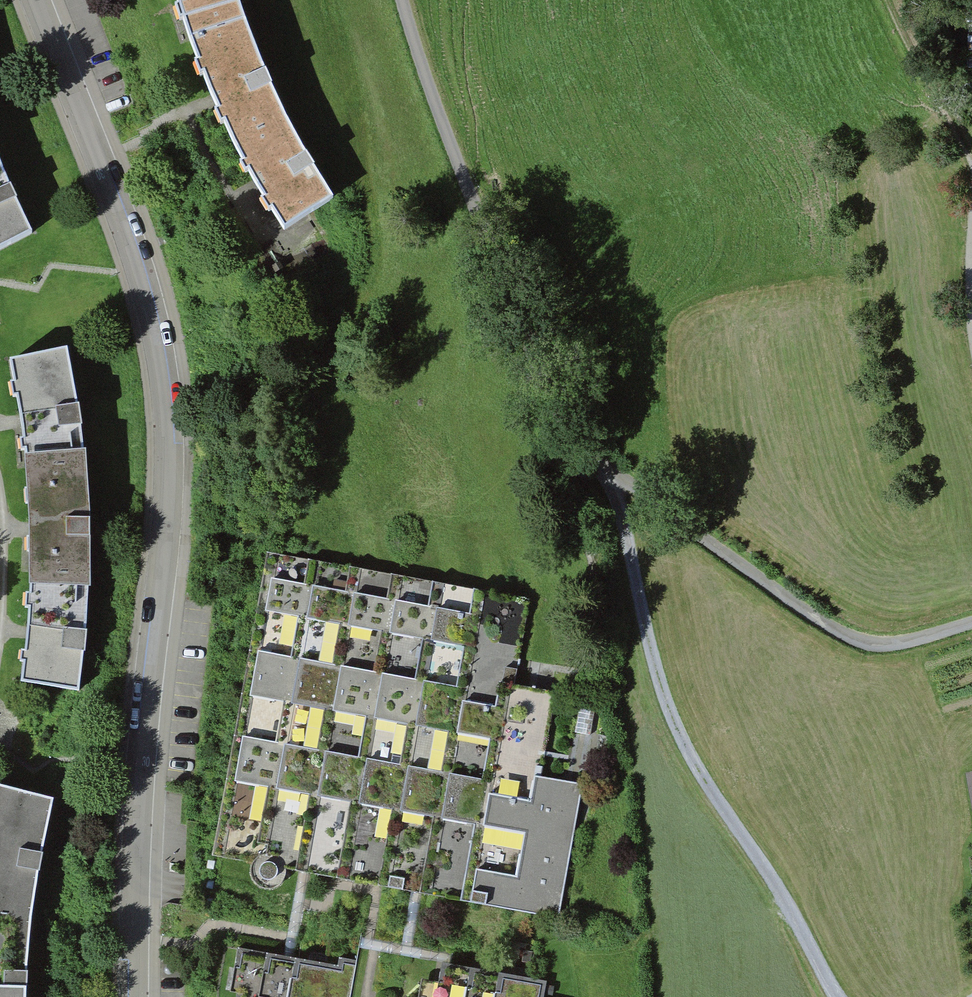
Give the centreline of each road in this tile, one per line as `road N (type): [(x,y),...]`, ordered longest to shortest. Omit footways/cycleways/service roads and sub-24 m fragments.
road 1 (residential): [(133,996),(143,761),(166,542),(163,410),(138,274),(34,0)]
road 2 (residential): [(971,622),(900,643),(851,638),(612,472),(557,416),(403,0)]
road 3 (track): [(837,996),(683,744),(663,693),(612,472)]
road 4 (track): [(971,163),(891,0)]

